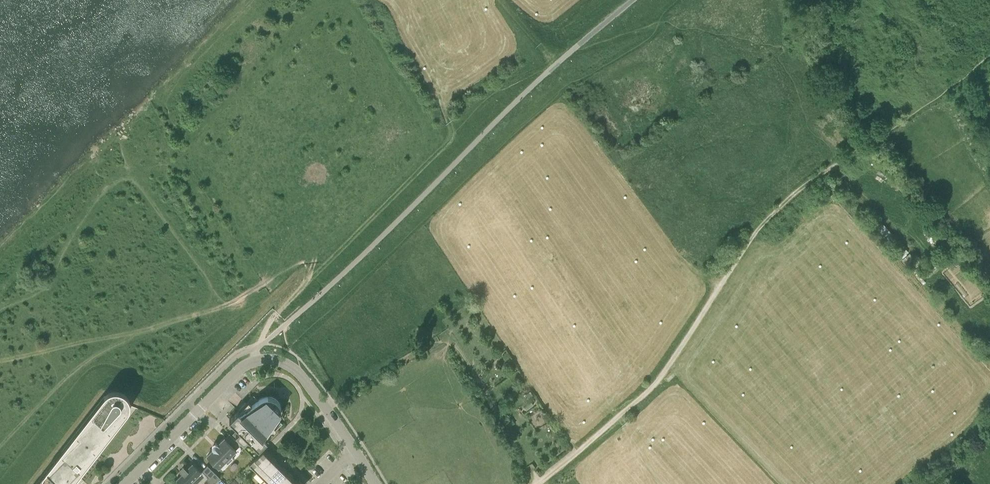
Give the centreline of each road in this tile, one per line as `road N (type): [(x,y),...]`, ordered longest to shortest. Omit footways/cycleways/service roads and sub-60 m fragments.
road 1 (track): [(868,144),(784,204),(728,270),(647,393),(537,483)]
road 2 (track): [(311,280),(513,80)]
road 3 (residential): [(126,483),(256,361)]
road 4 (residential): [(356,451),(295,369),(256,361)]

